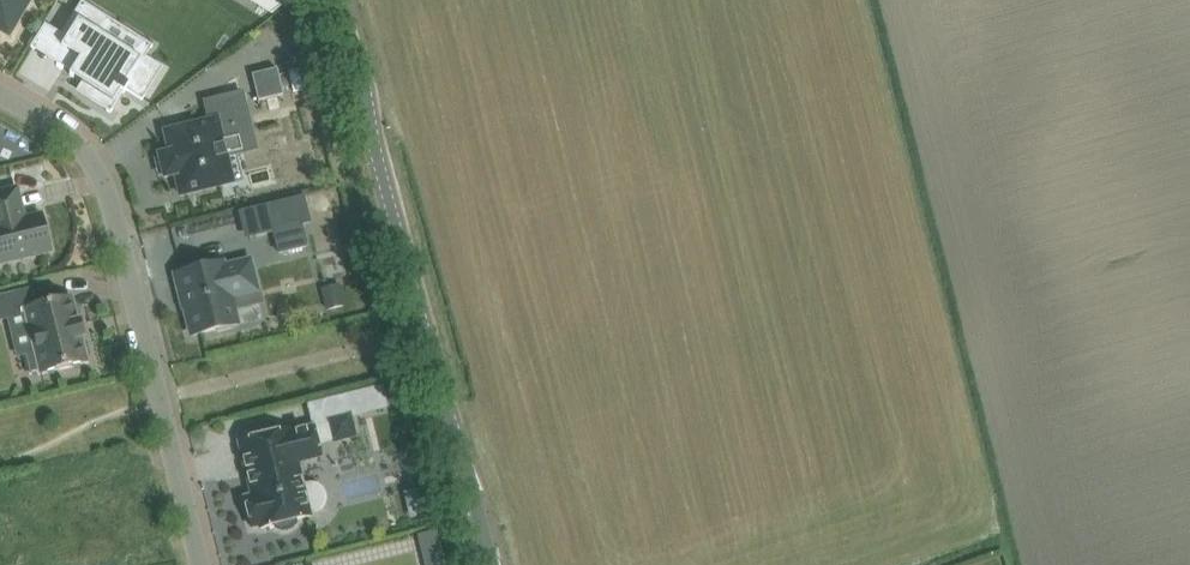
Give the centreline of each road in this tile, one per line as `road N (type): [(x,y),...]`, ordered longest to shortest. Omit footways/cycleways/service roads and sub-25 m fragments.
road 1 (unclassified): [(491,564),(338,0)]
road 2 (residential): [(201,564),(102,171),(74,136),(0,91)]

